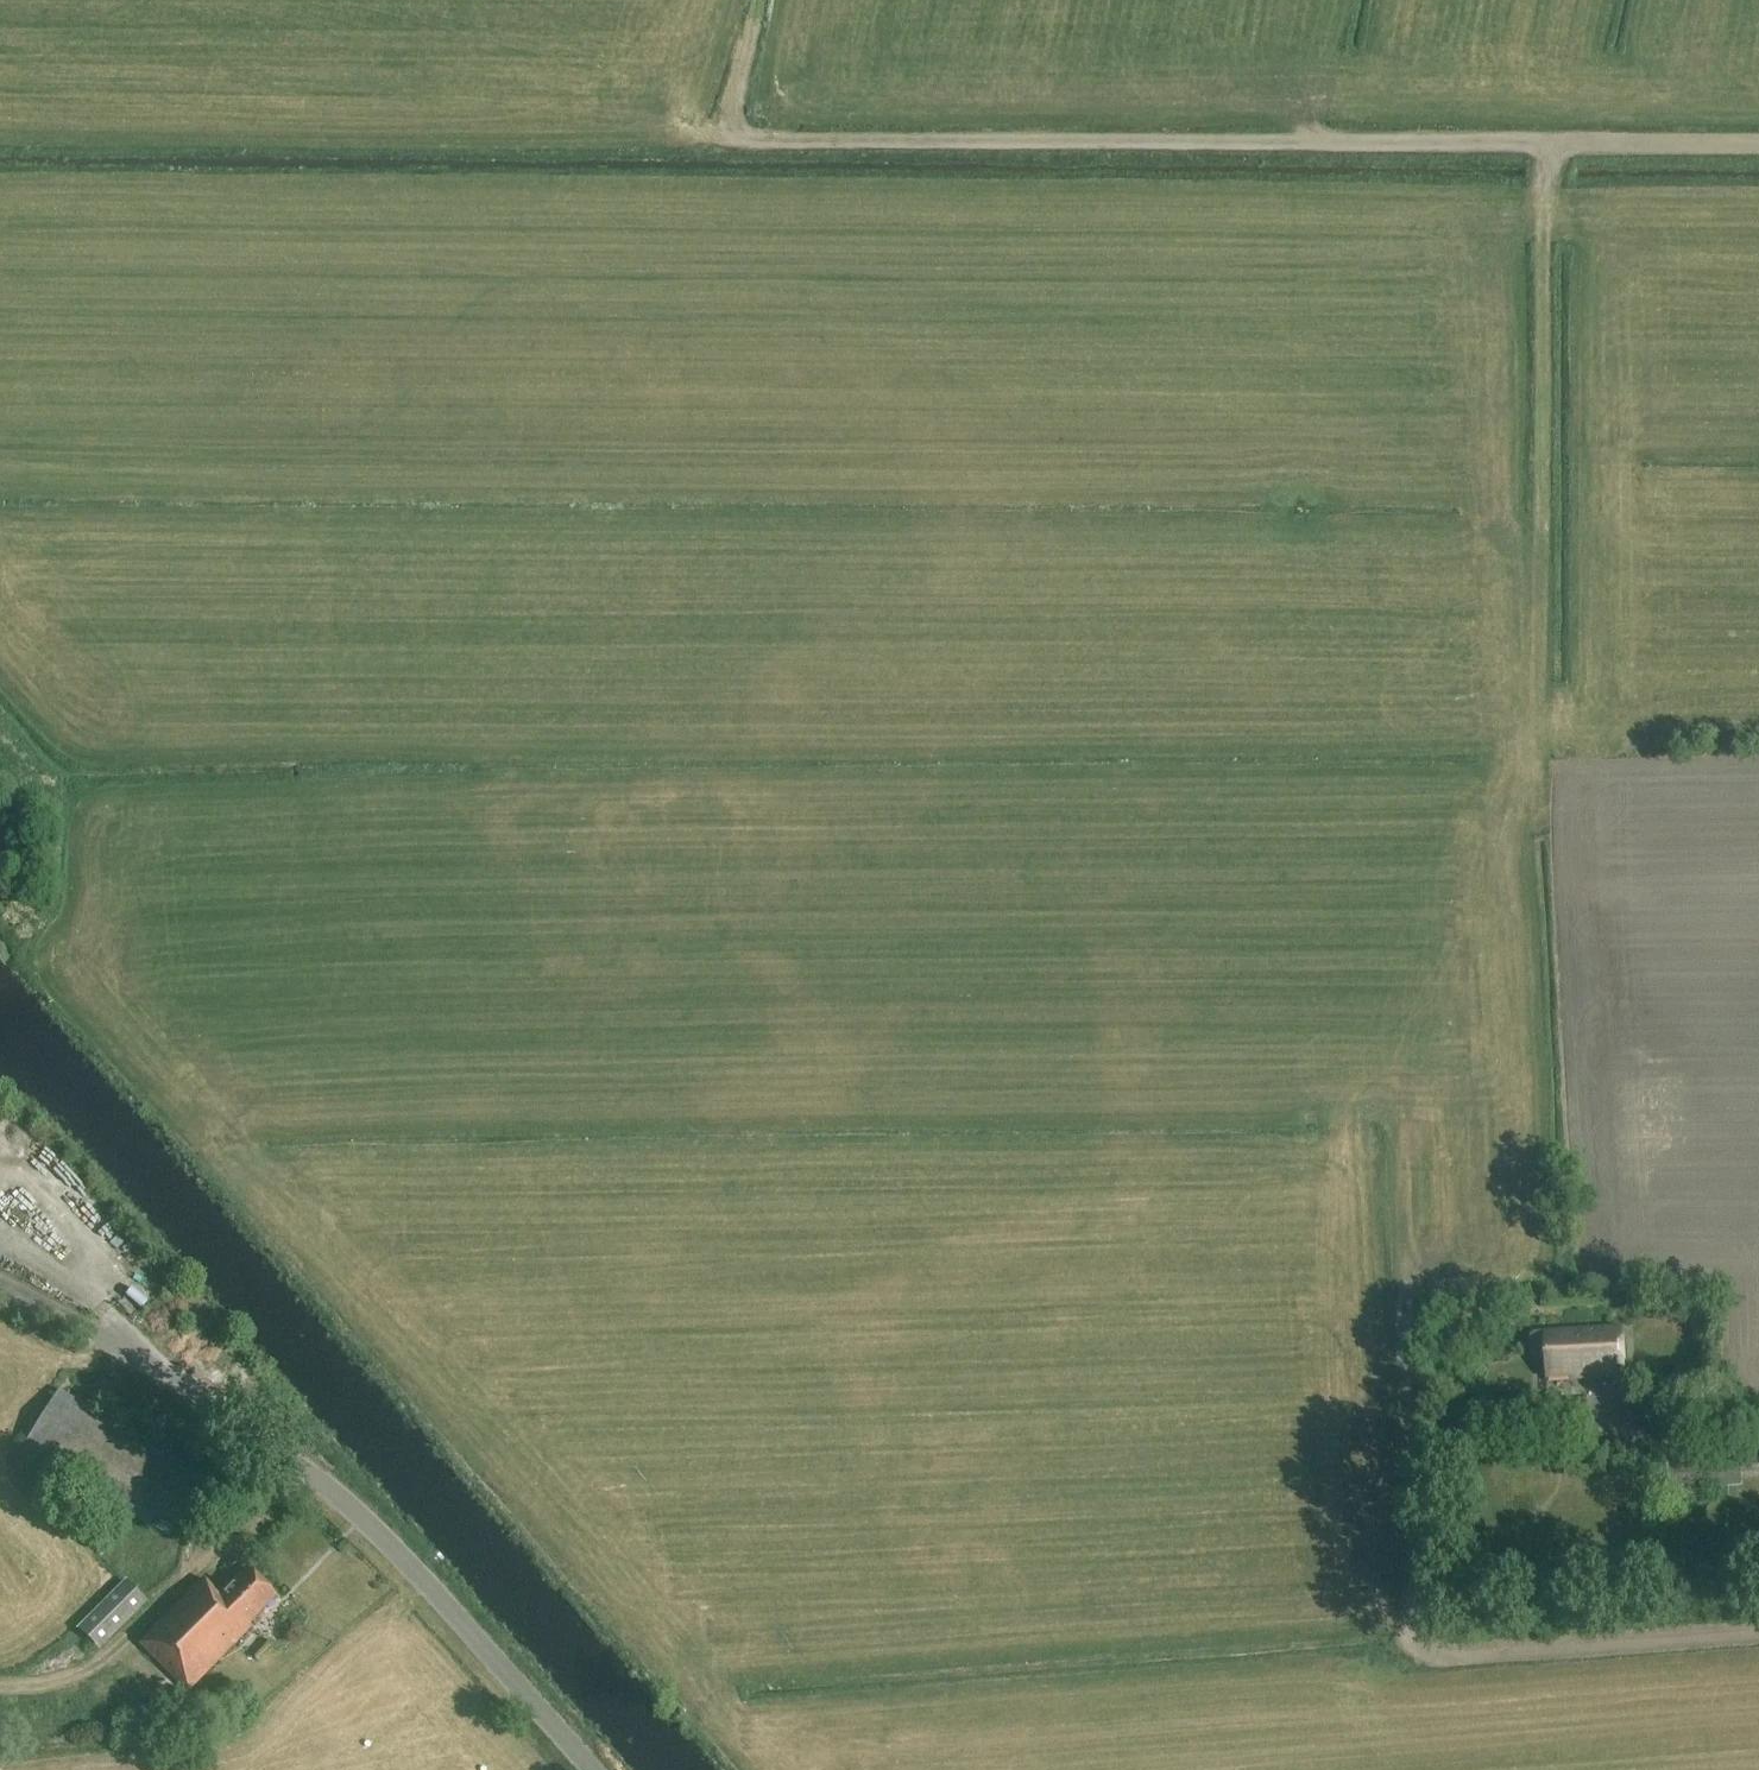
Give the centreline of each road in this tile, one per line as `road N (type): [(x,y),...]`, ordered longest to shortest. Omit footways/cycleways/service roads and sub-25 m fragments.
road 1 (track): [(1405,1313),(1418,1632),(1426,1653),(1758,1634)]
road 2 (unclassified): [(588,1769),(357,1512),(286,1451),(145,1353)]

